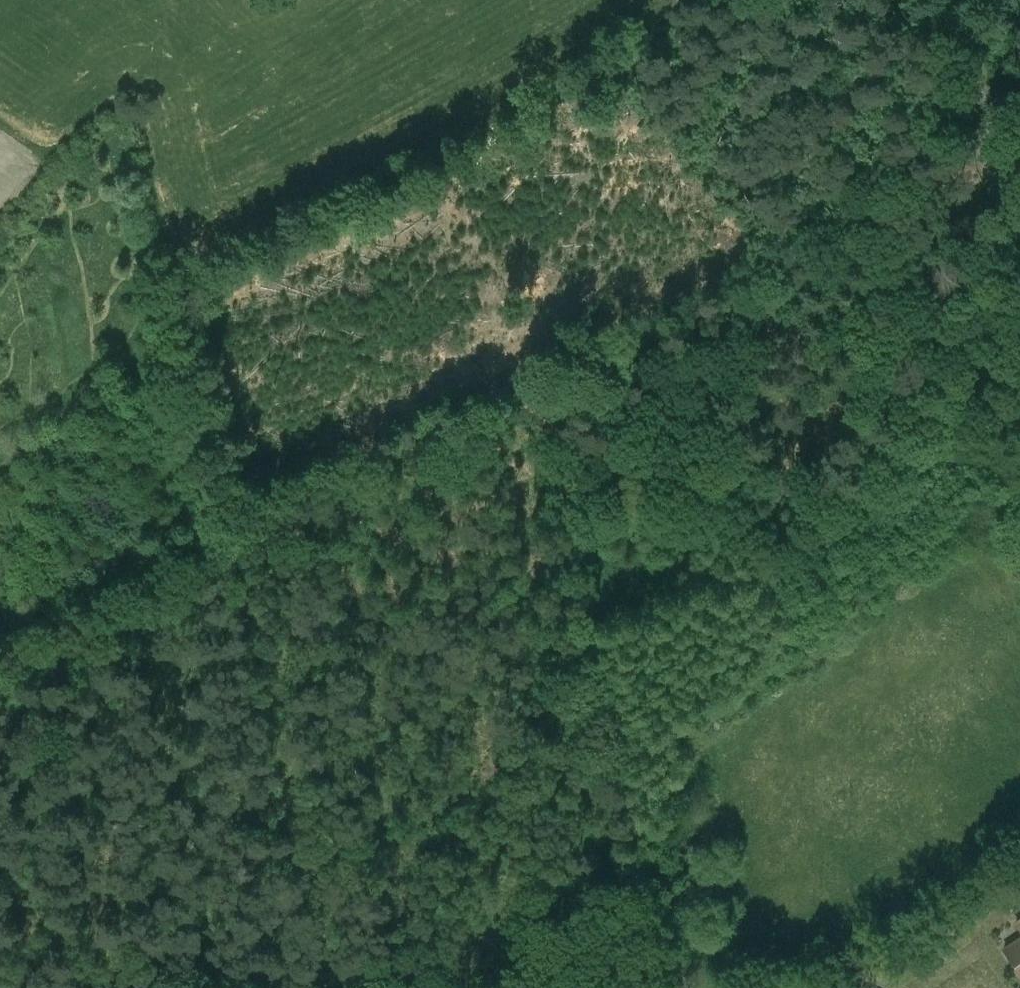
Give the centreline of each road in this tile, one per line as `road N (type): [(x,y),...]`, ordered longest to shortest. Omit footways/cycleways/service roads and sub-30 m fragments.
road 1 (track): [(962,0),(1019,288)]

